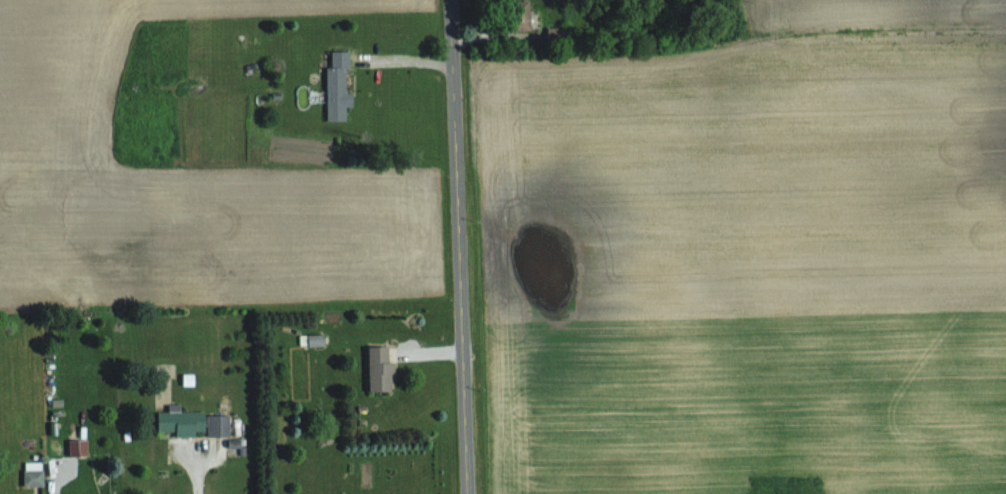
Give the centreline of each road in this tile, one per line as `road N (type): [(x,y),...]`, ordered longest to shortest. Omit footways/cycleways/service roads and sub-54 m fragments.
road 1 (residential): [(465,493),(452,0)]

